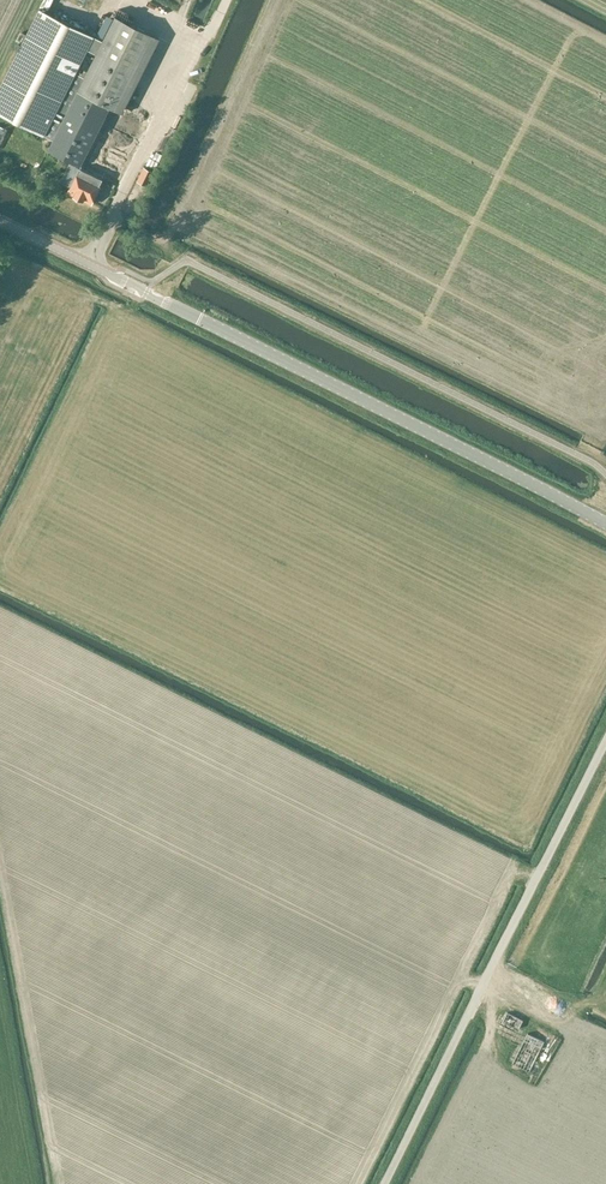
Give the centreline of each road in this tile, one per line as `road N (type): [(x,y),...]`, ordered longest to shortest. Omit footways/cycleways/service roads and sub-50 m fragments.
road 1 (tertiary): [(605,525),(0,221)]
road 2 (unclassified): [(385,1183),(605,745)]

